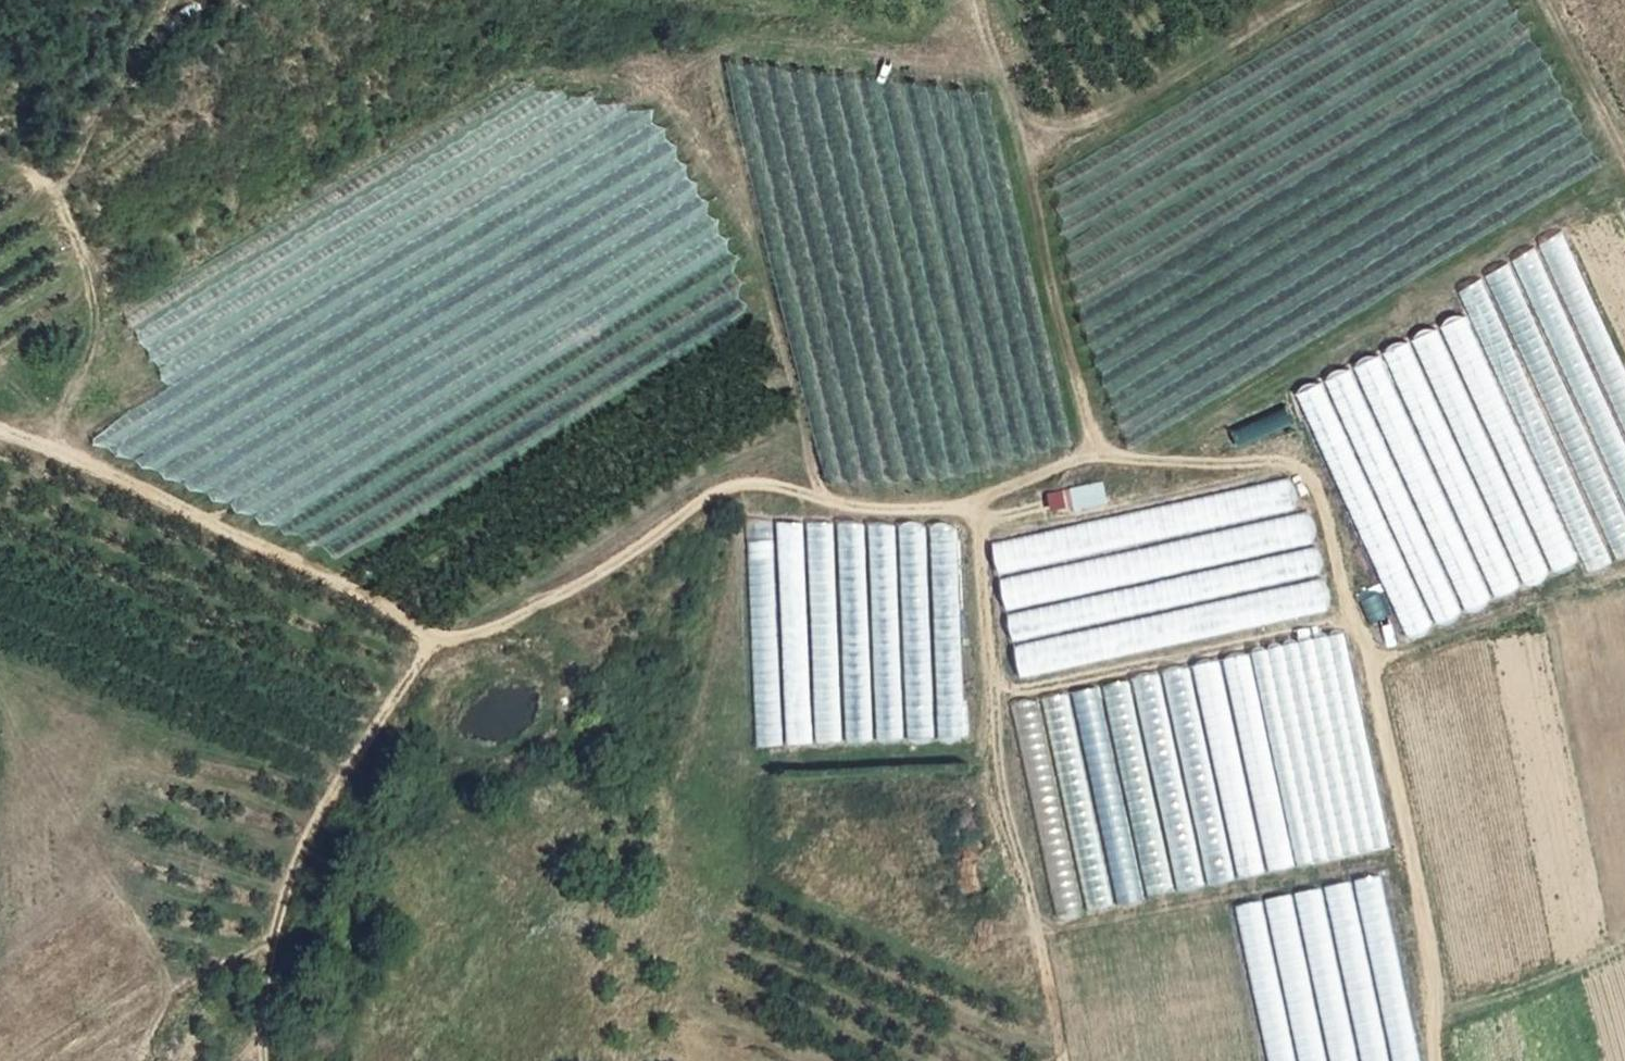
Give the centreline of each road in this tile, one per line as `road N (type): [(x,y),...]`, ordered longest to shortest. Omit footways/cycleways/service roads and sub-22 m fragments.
road 1 (track): [(1434,1060),(1407,812),(1319,483),(1286,461),(1143,461),(1097,451),(976,502),(882,508),(747,485),(713,497),(511,623),(444,635),(332,808),(277,932),(260,990),(264,1060)]
road 2 (track): [(1064,1060),(1045,947),(1007,809),(976,502)]
road 3 (track): [(0,431),(444,635)]
road 4 (track): [(1097,451),(978,0)]
road 5 (track): [(140,1060),(175,1002),(164,972),(0,689)]
road 6 (track): [(993,684),(1025,691),(1357,619)]
road 7 (track): [(1021,152),(1101,117),(1303,0)]
road 8 (track): [(46,451),(96,326),(79,240),(54,185)]
road 9 (track): [(1553,0),(1624,131)]
road 10 (track): [(277,932),(175,1002)]

